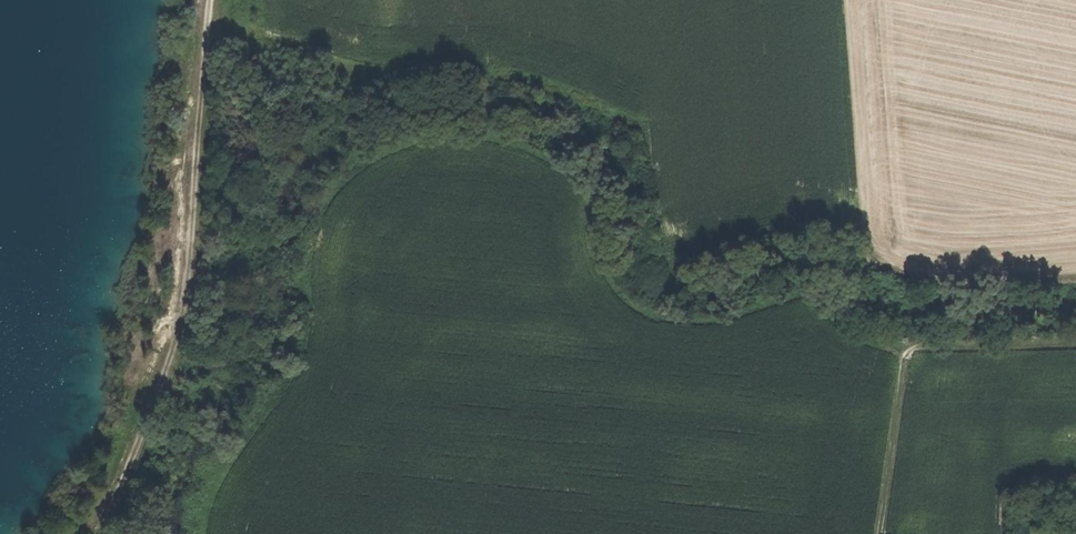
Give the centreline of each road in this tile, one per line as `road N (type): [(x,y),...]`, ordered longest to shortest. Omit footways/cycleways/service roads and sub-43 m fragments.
road 1 (track): [(209,0),(190,246),(174,340),(103,533)]
road 2 (track): [(904,354),(878,533)]

